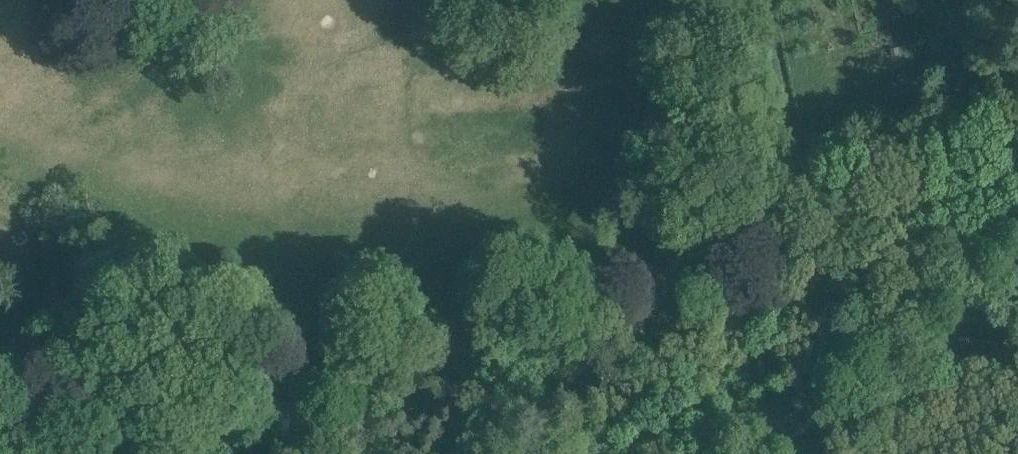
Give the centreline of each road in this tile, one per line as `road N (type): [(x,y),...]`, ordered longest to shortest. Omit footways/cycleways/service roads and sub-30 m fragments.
road 1 (track): [(697,0),(695,245),(546,401),(477,453)]
road 2 (tertiary): [(755,453),(1017,261)]

